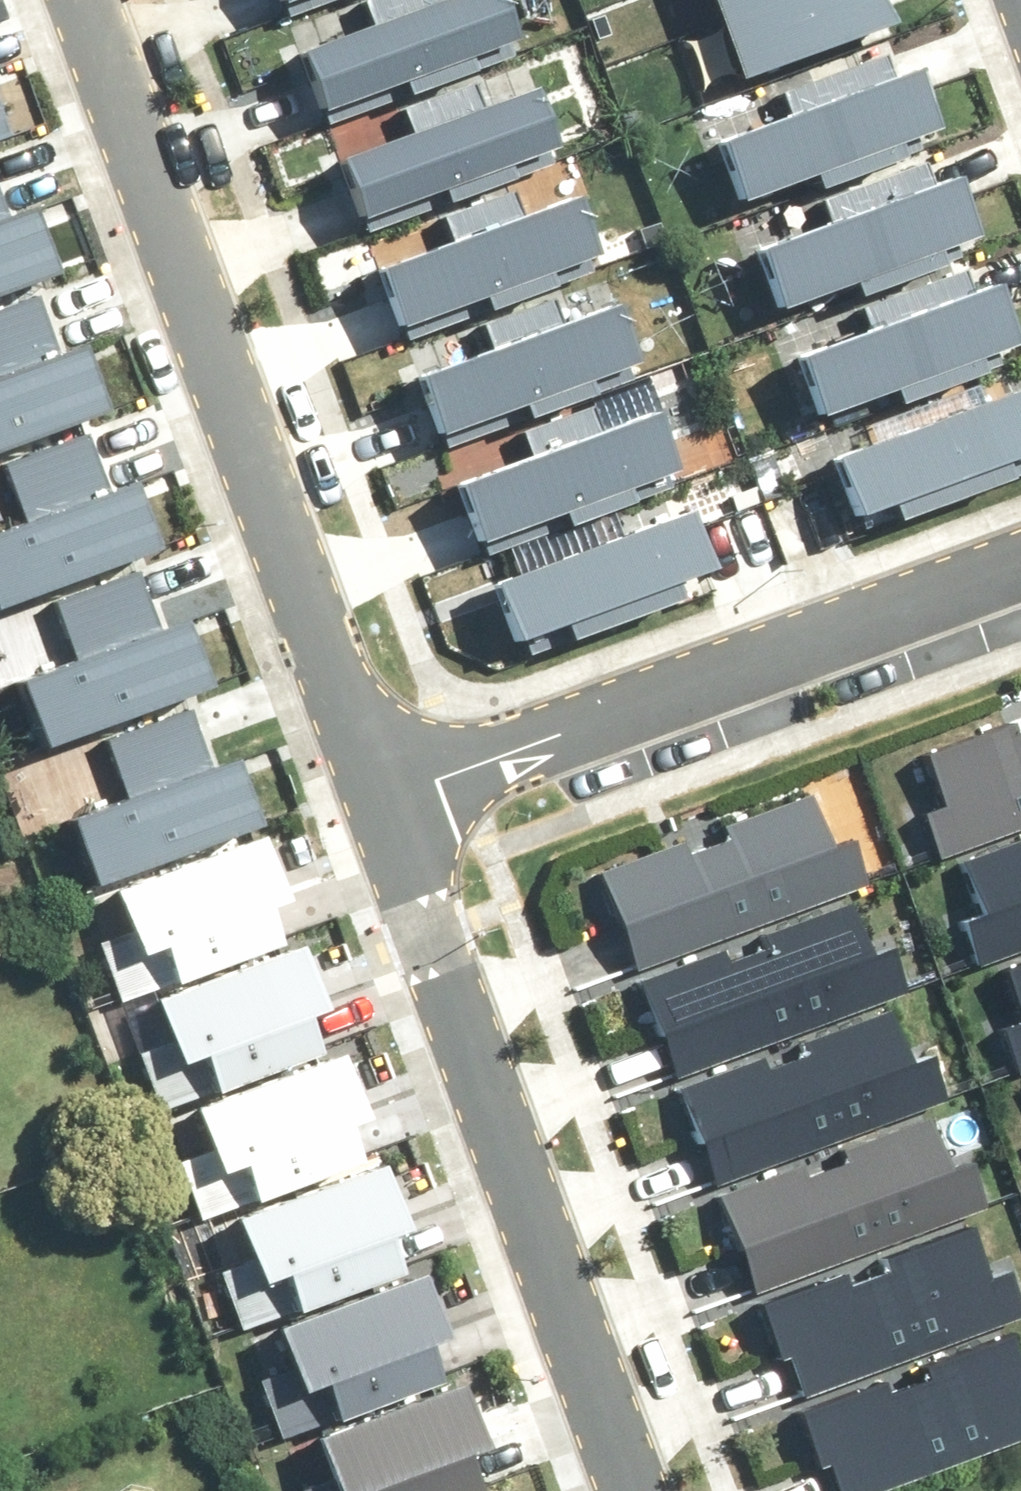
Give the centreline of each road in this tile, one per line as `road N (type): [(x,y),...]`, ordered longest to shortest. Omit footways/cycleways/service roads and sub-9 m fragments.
road 1 (residential): [(90,0),(396,796)]
road 2 (residential): [(396,796),(641,1490)]
road 3 (residential): [(1020,564),(396,796)]

